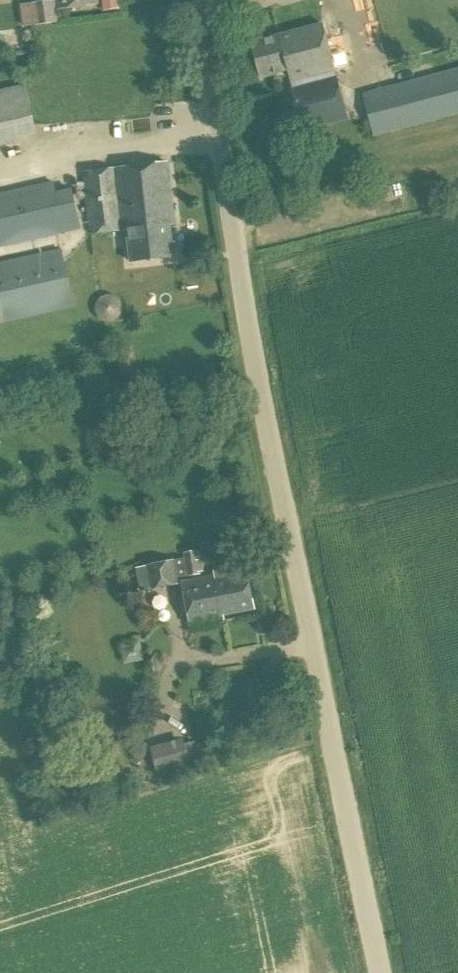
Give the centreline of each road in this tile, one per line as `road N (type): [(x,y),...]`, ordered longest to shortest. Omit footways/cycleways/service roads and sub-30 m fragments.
road 1 (unclassified): [(391,972),(201,0)]

